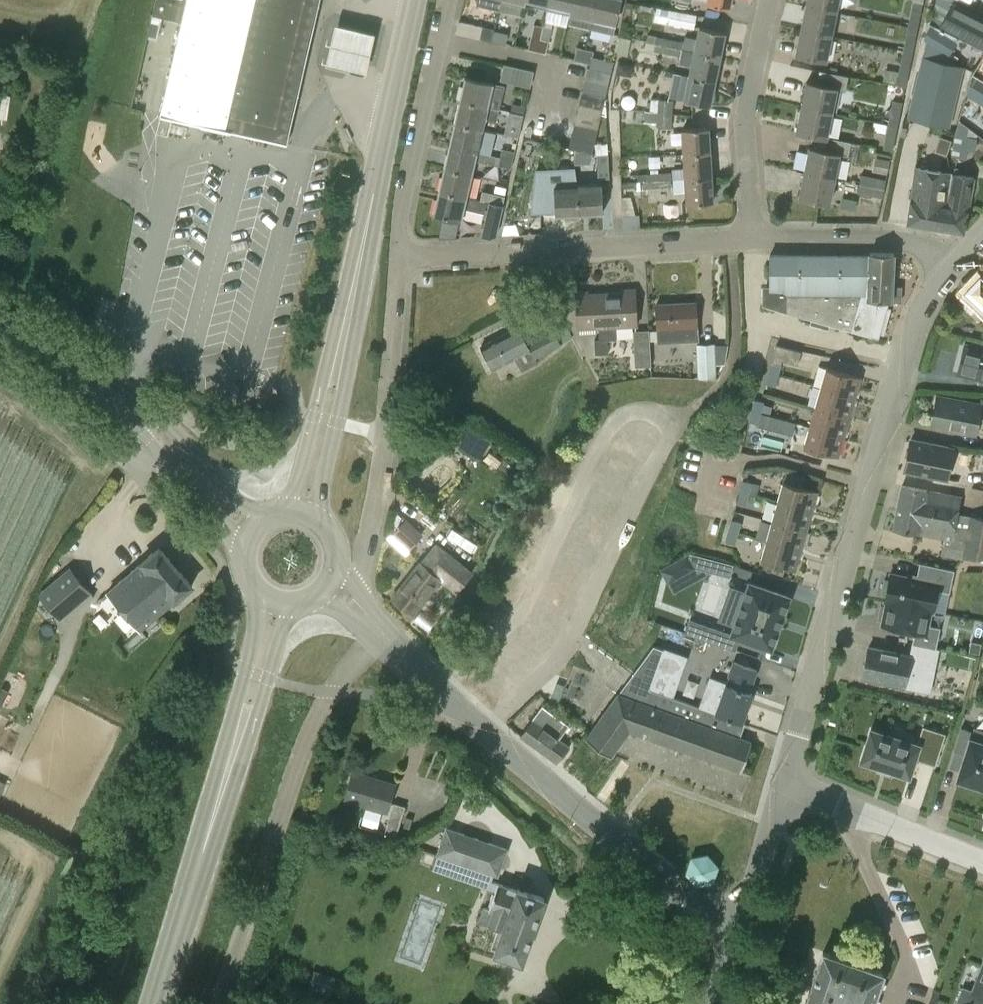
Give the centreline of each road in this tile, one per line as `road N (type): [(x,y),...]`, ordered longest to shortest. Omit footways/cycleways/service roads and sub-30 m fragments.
road 1 (residential): [(783,789),(910,339),(951,269)]
road 2 (residential): [(735,936),(382,637)]
road 3 (residential): [(215,1003),(322,706),(382,637)]
road 4 (residential): [(356,612),(378,491),(399,257)]
road 5 (residential): [(753,239),(399,257)]
road 6 (secondary): [(340,344),(416,0)]
road 7 (secondary): [(154,1003),(237,729)]
road 8 (residential): [(399,257),(400,207),(447,0)]
road 9 (residential): [(753,239),(743,122),(768,0)]
road 10 (residential): [(982,862),(783,789)]
road 11 (residential): [(951,269),(915,246),(882,239),(753,239)]
road 12 (unclassified): [(124,399),(146,439),(245,548)]
road 13 (unclassified): [(263,521),(163,420),(124,399)]
road 14 (secondary): [(315,521),(341,392),(340,344)]
road 15 (secondary): [(340,344),(320,388),(289,513)]
road 16 (residential): [(735,936),(783,789)]
road 17 (unclassified): [(124,399),(60,350),(0,319)]
road 18 (secondary): [(237,729),(260,702),(290,602)]
road 19 (secondary): [(262,593),(237,729)]

